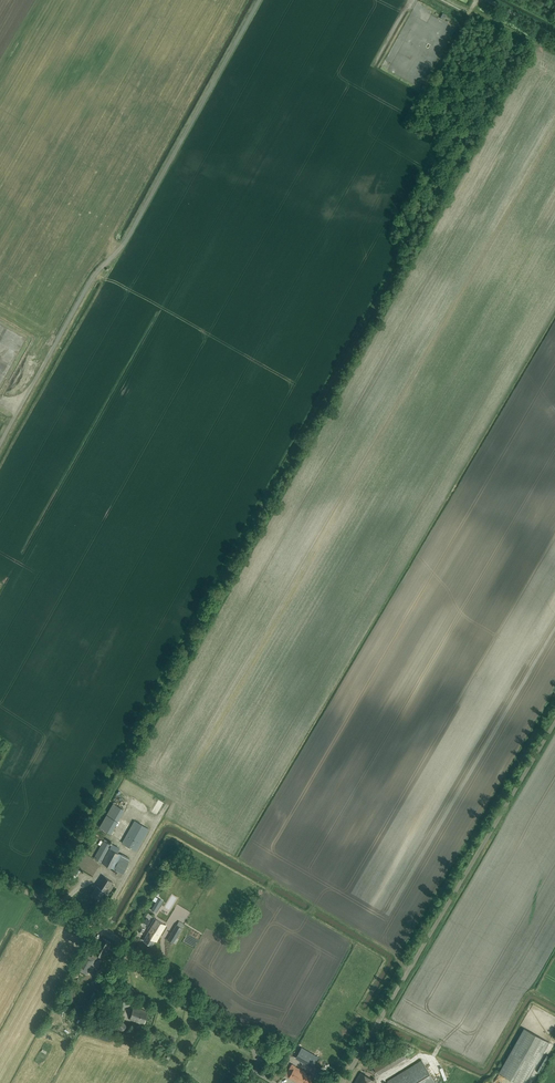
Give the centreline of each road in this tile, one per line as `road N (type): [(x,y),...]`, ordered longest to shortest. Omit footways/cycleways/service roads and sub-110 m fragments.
road 1 (track): [(41,899),(394,273),(437,139),(430,84),(477,0)]
road 2 (unclassified): [(0,445),(89,284),(127,239),(259,0)]
road 3 (unclassified): [(343,1082),(554,723)]
road 4 (unclassified): [(250,1082),(256,1059),(238,1031),(96,926),(0,881)]

